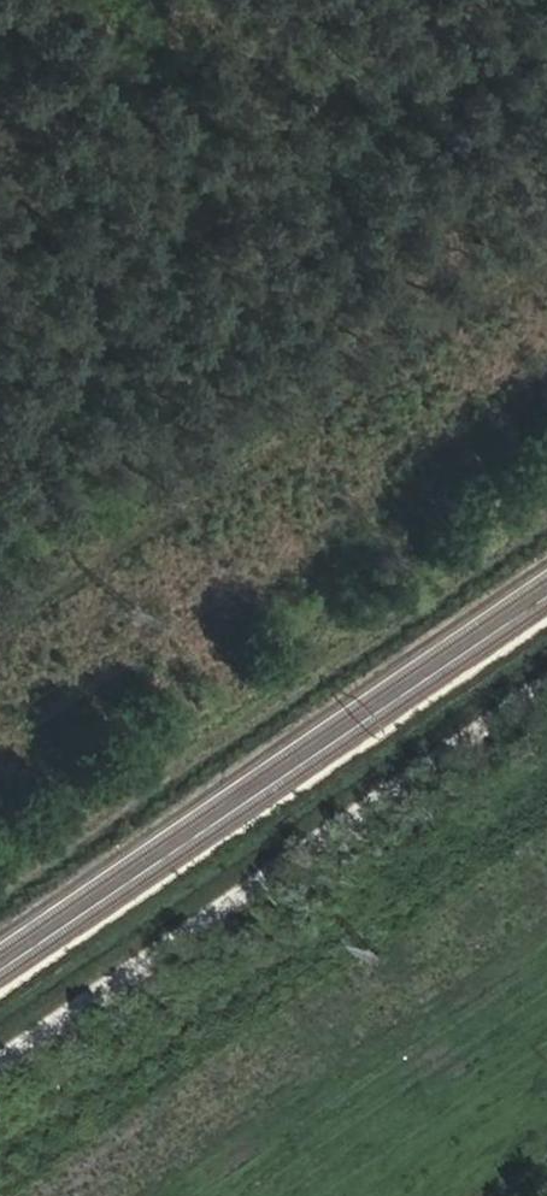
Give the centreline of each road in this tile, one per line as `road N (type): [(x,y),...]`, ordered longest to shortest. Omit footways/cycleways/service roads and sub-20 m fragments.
road 1 (track): [(546,690),(0,1061)]

